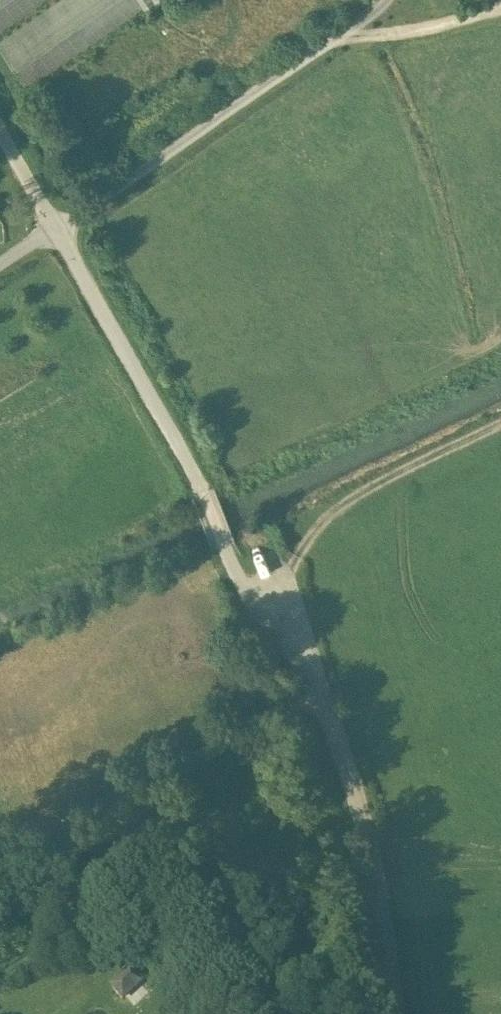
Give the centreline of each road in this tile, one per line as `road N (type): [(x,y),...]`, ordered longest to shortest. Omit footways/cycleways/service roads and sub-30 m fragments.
road 1 (unclassified): [(394,1013),(380,903),(346,756),(295,638),(238,574),(55,230)]
road 2 (track): [(331,722),(261,732),(0,870)]
road 3 (unclassified): [(55,230),(350,32)]
road 4 (track): [(269,609),(329,524),(500,435)]

